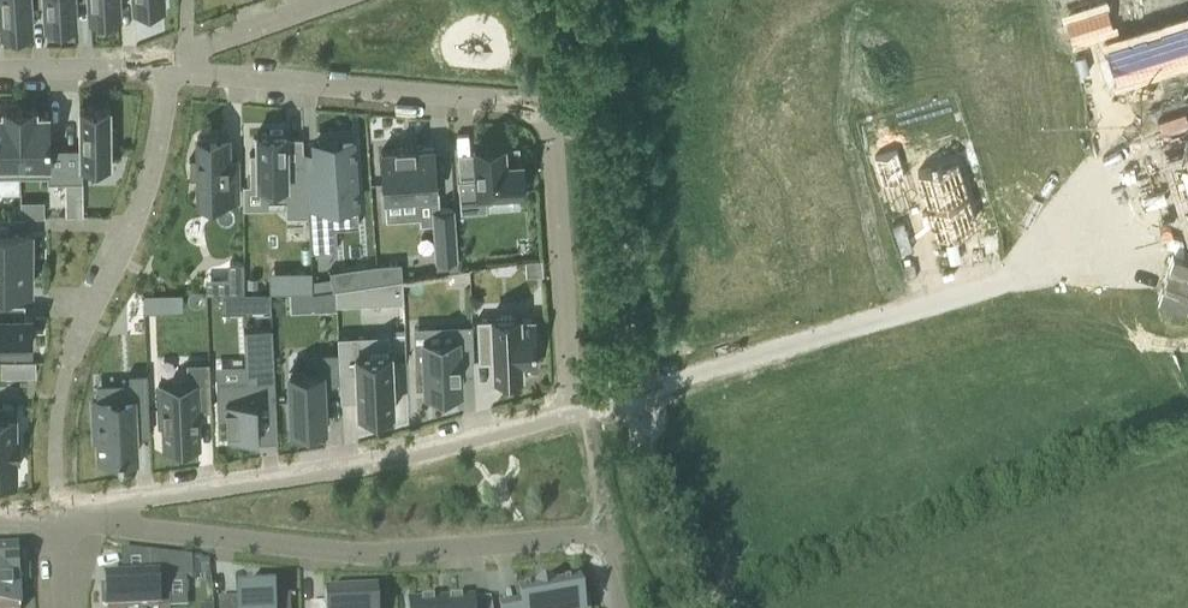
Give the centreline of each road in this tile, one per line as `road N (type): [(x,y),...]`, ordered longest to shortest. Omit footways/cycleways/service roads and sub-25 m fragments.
road 1 (residential): [(181,67),(541,106),(570,409)]
road 2 (track): [(610,0),(649,474),(709,607)]
road 3 (unclassified): [(1114,176),(1004,284),(570,409)]
road 4 (residential): [(592,548),(570,539),(377,557),(147,530),(99,515)]
road 5 (residential): [(570,409),(325,471),(148,497),(99,515)]
road 6 (residential): [(181,67),(140,205),(54,390),(58,515)]
road 7 (residential): [(0,73),(181,67)]
road 8 (residential): [(327,0),(214,42),(181,67)]

